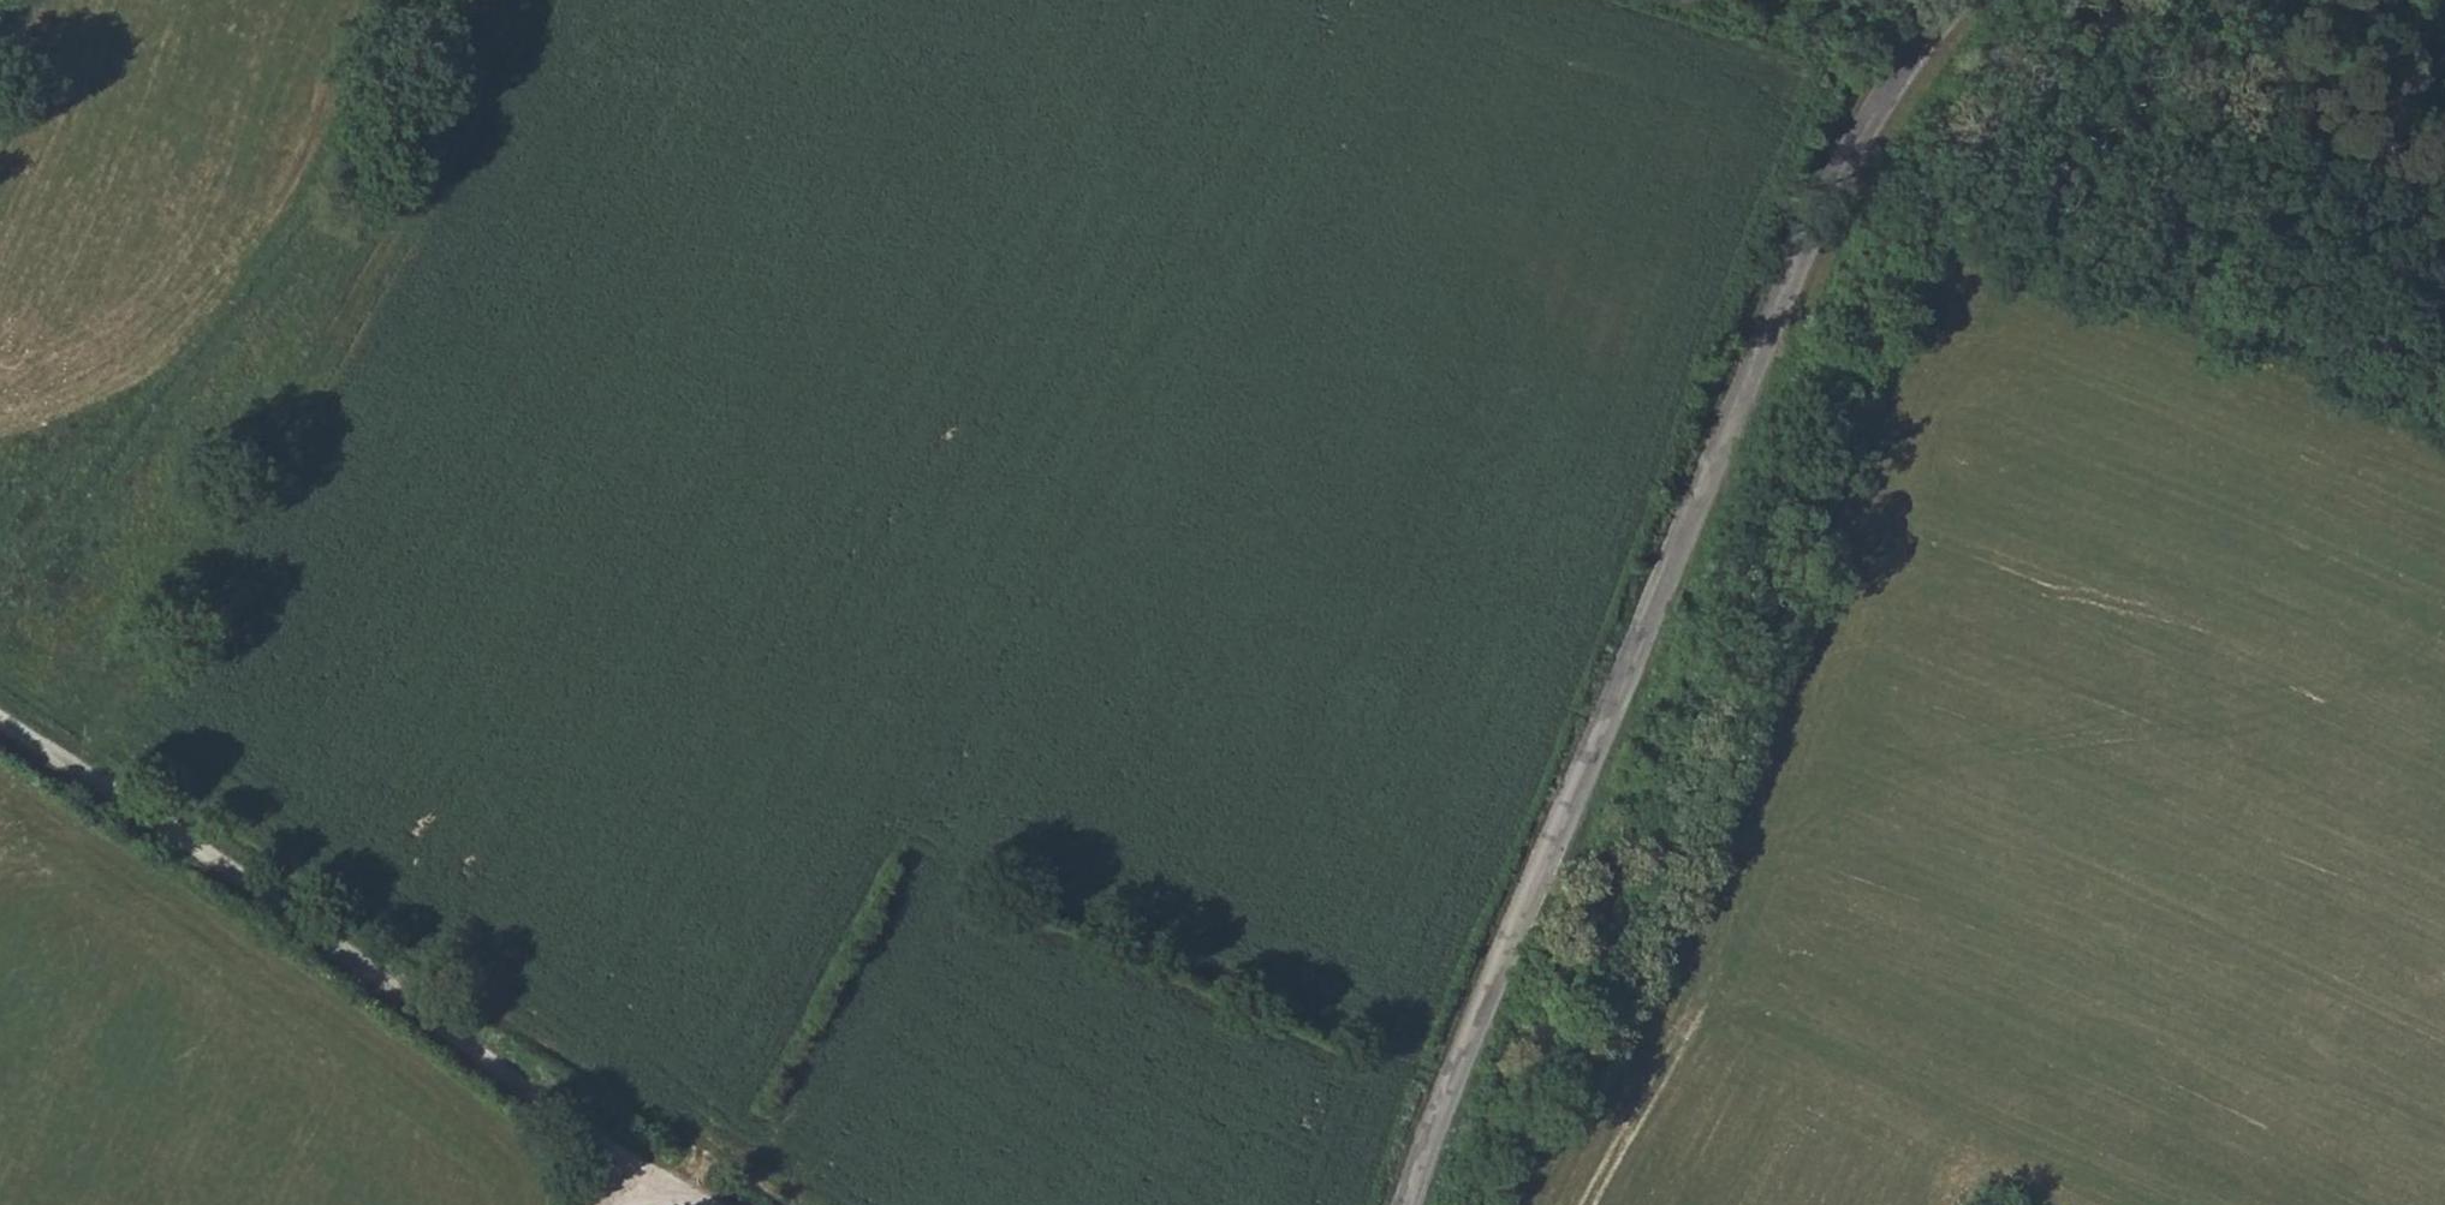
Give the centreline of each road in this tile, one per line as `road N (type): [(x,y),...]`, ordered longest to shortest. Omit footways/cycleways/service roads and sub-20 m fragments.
road 1 (unclassified): [(1414,1204),(1725,420),(1815,232),(1963,0)]
road 2 (unclassified): [(652,1189),(0,719)]

